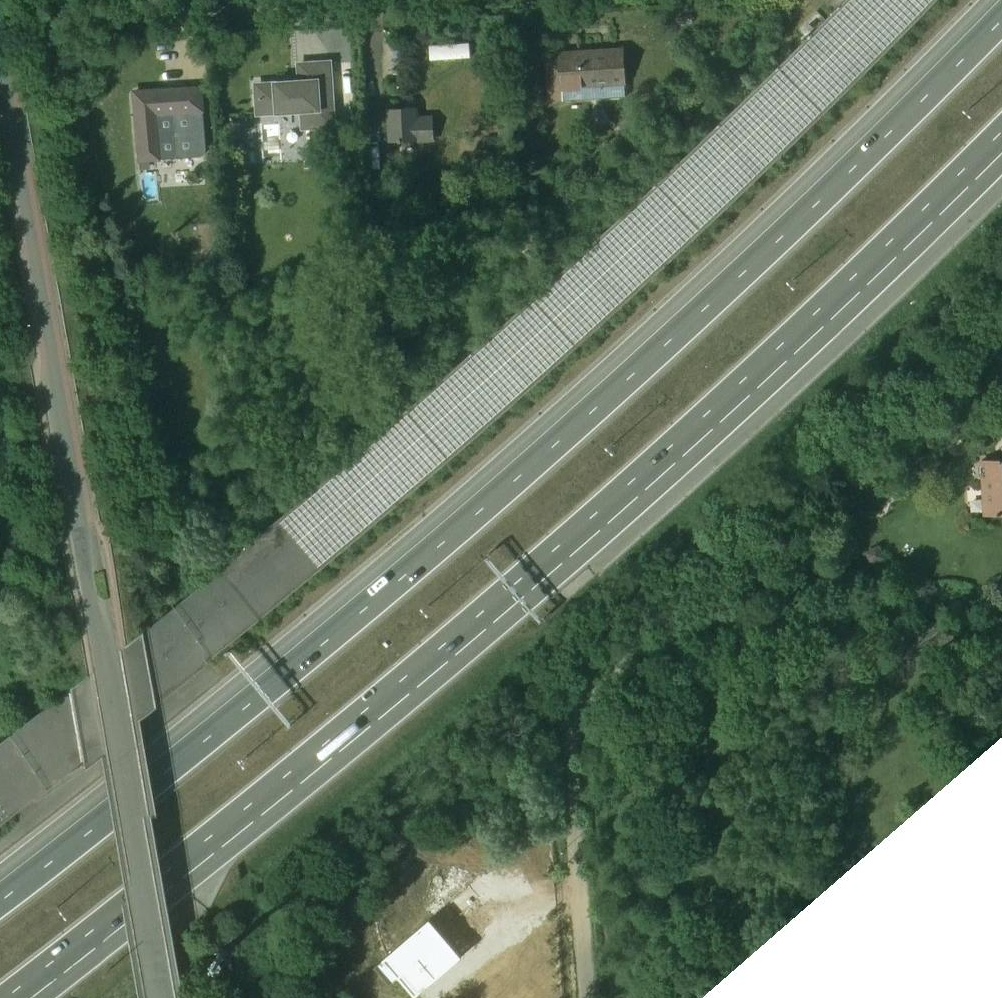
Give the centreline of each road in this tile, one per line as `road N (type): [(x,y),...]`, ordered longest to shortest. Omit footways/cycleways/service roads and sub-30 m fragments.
road 1 (motorway): [(1001,15),(780,242),(417,561),(0,901)]
road 2 (motorway): [(30,997),(464,645),(1001,136)]
road 3 (unclassified): [(168,997),(0,71)]
road 4 (residential): [(569,722),(611,672),(649,647),(1001,630)]
road 5 (residential): [(569,722),(589,997)]
road 6 (residential): [(129,0),(144,7),(290,0)]

